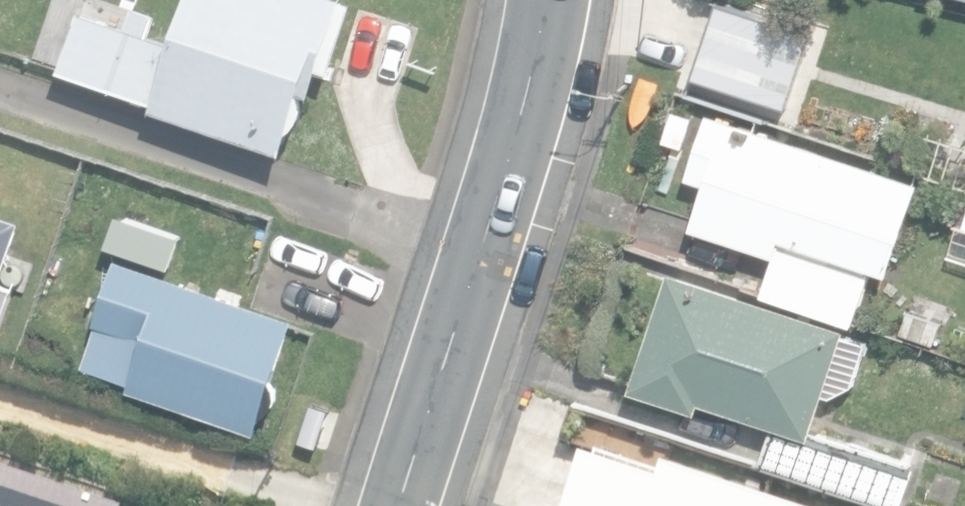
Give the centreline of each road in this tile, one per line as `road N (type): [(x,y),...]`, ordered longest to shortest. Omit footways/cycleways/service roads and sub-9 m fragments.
road 1 (tertiary): [(547,0),(502,184),(399,505)]

